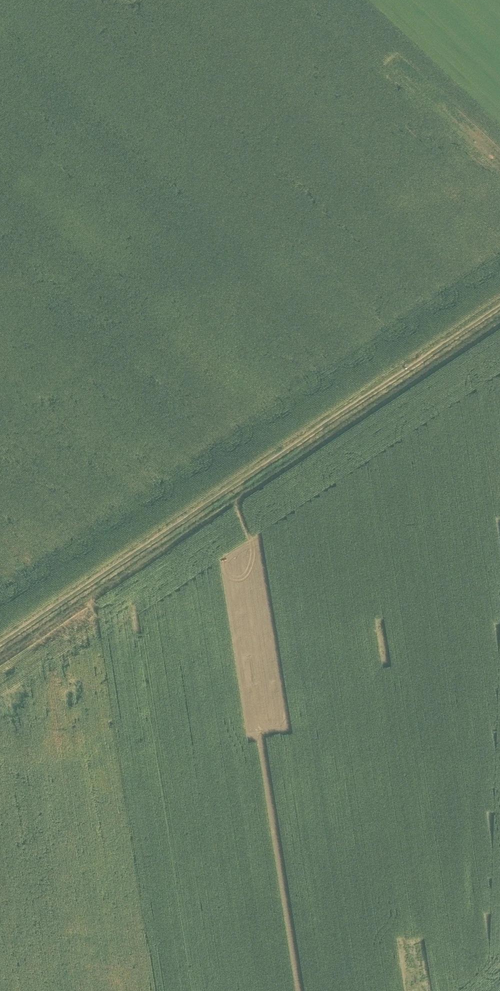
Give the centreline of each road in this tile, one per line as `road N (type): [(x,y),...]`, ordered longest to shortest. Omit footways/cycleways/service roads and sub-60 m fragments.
road 1 (track): [(0,645),(499,307)]

